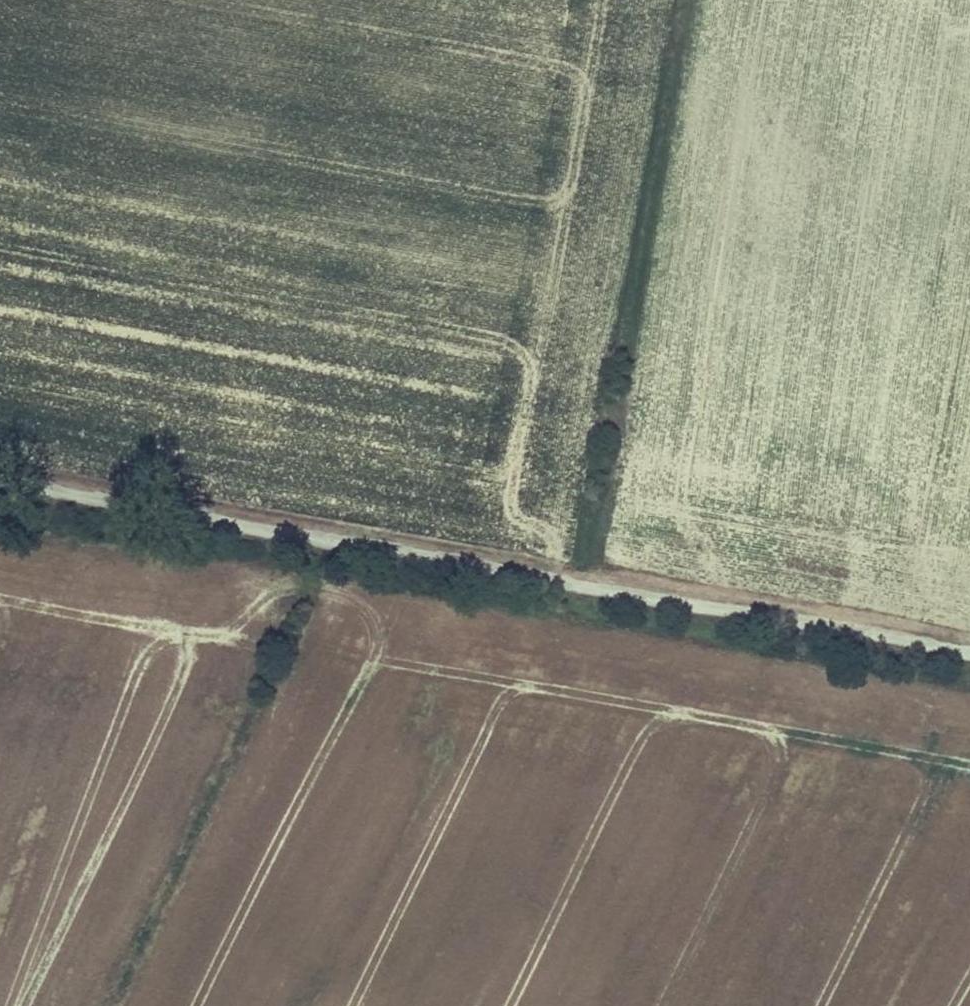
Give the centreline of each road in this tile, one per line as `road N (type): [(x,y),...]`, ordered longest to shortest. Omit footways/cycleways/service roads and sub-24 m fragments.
road 1 (track): [(0,483),(969,656)]

